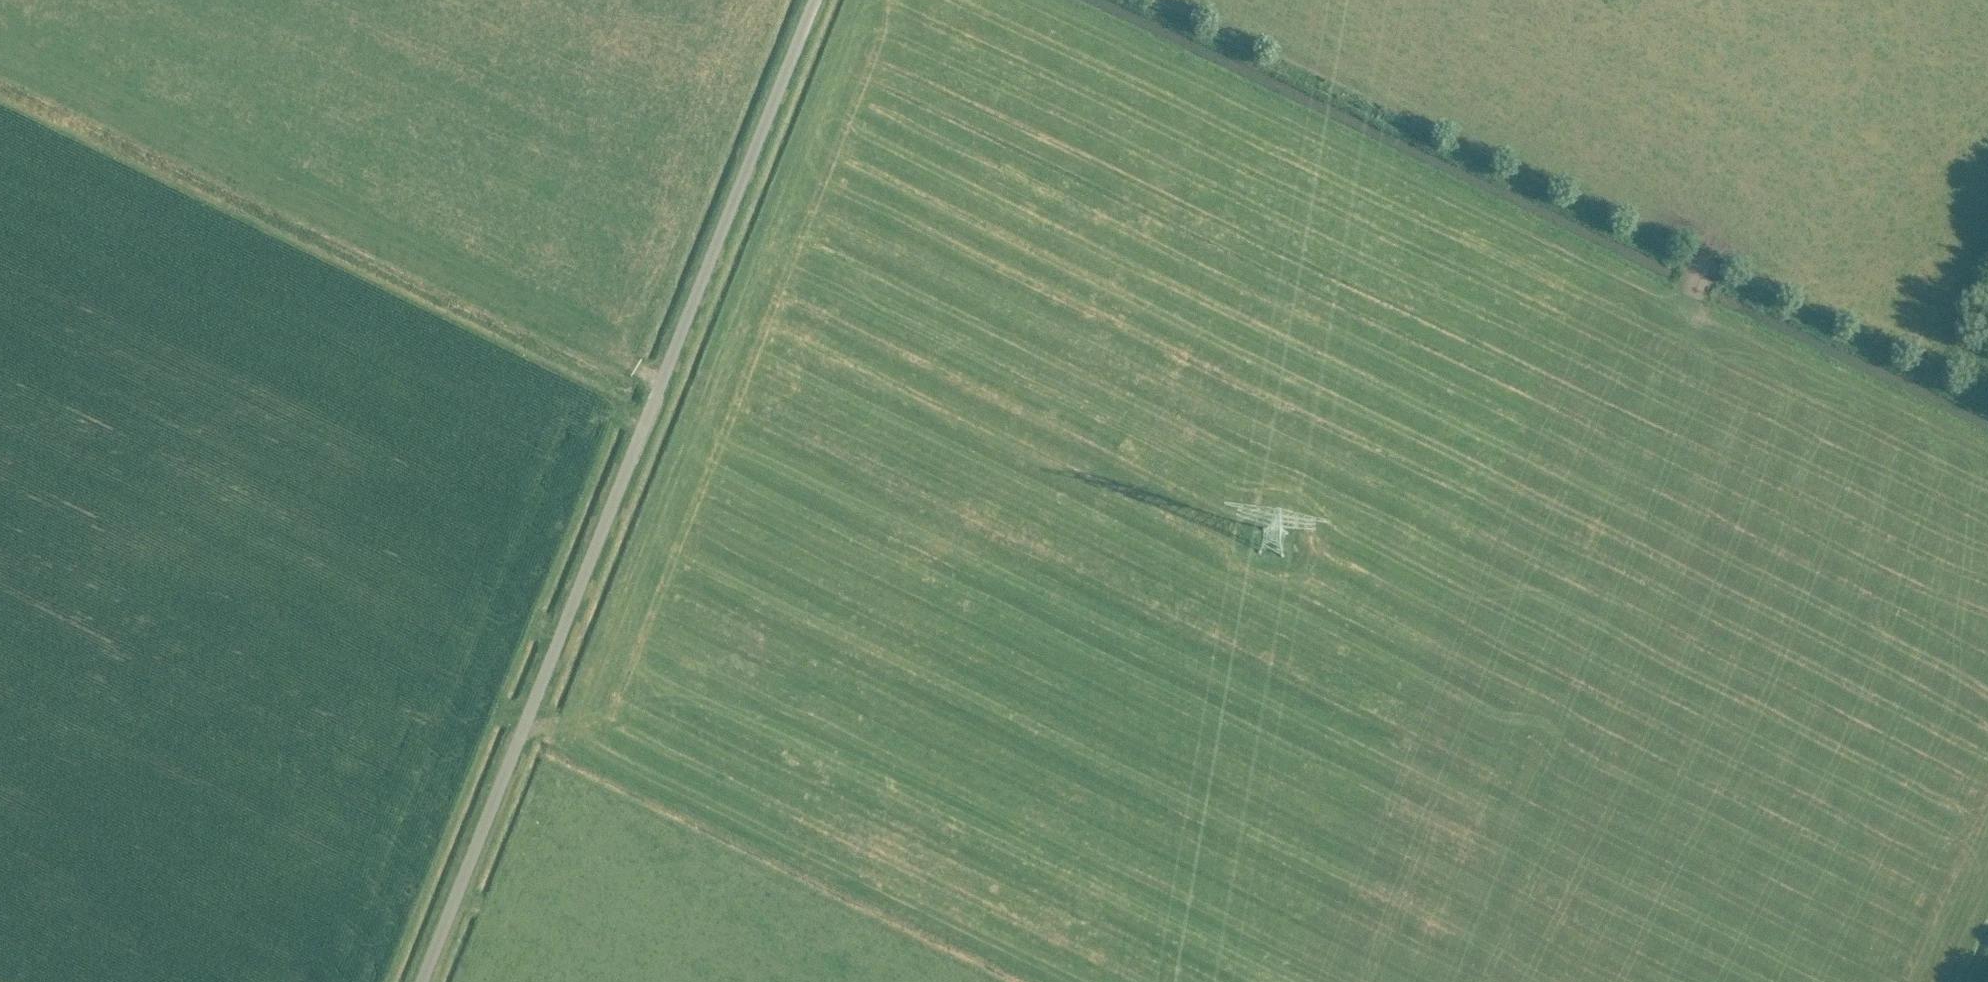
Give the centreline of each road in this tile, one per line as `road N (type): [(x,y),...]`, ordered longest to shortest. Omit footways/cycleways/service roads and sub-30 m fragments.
road 1 (unclassified): [(429,981),(818,0)]

